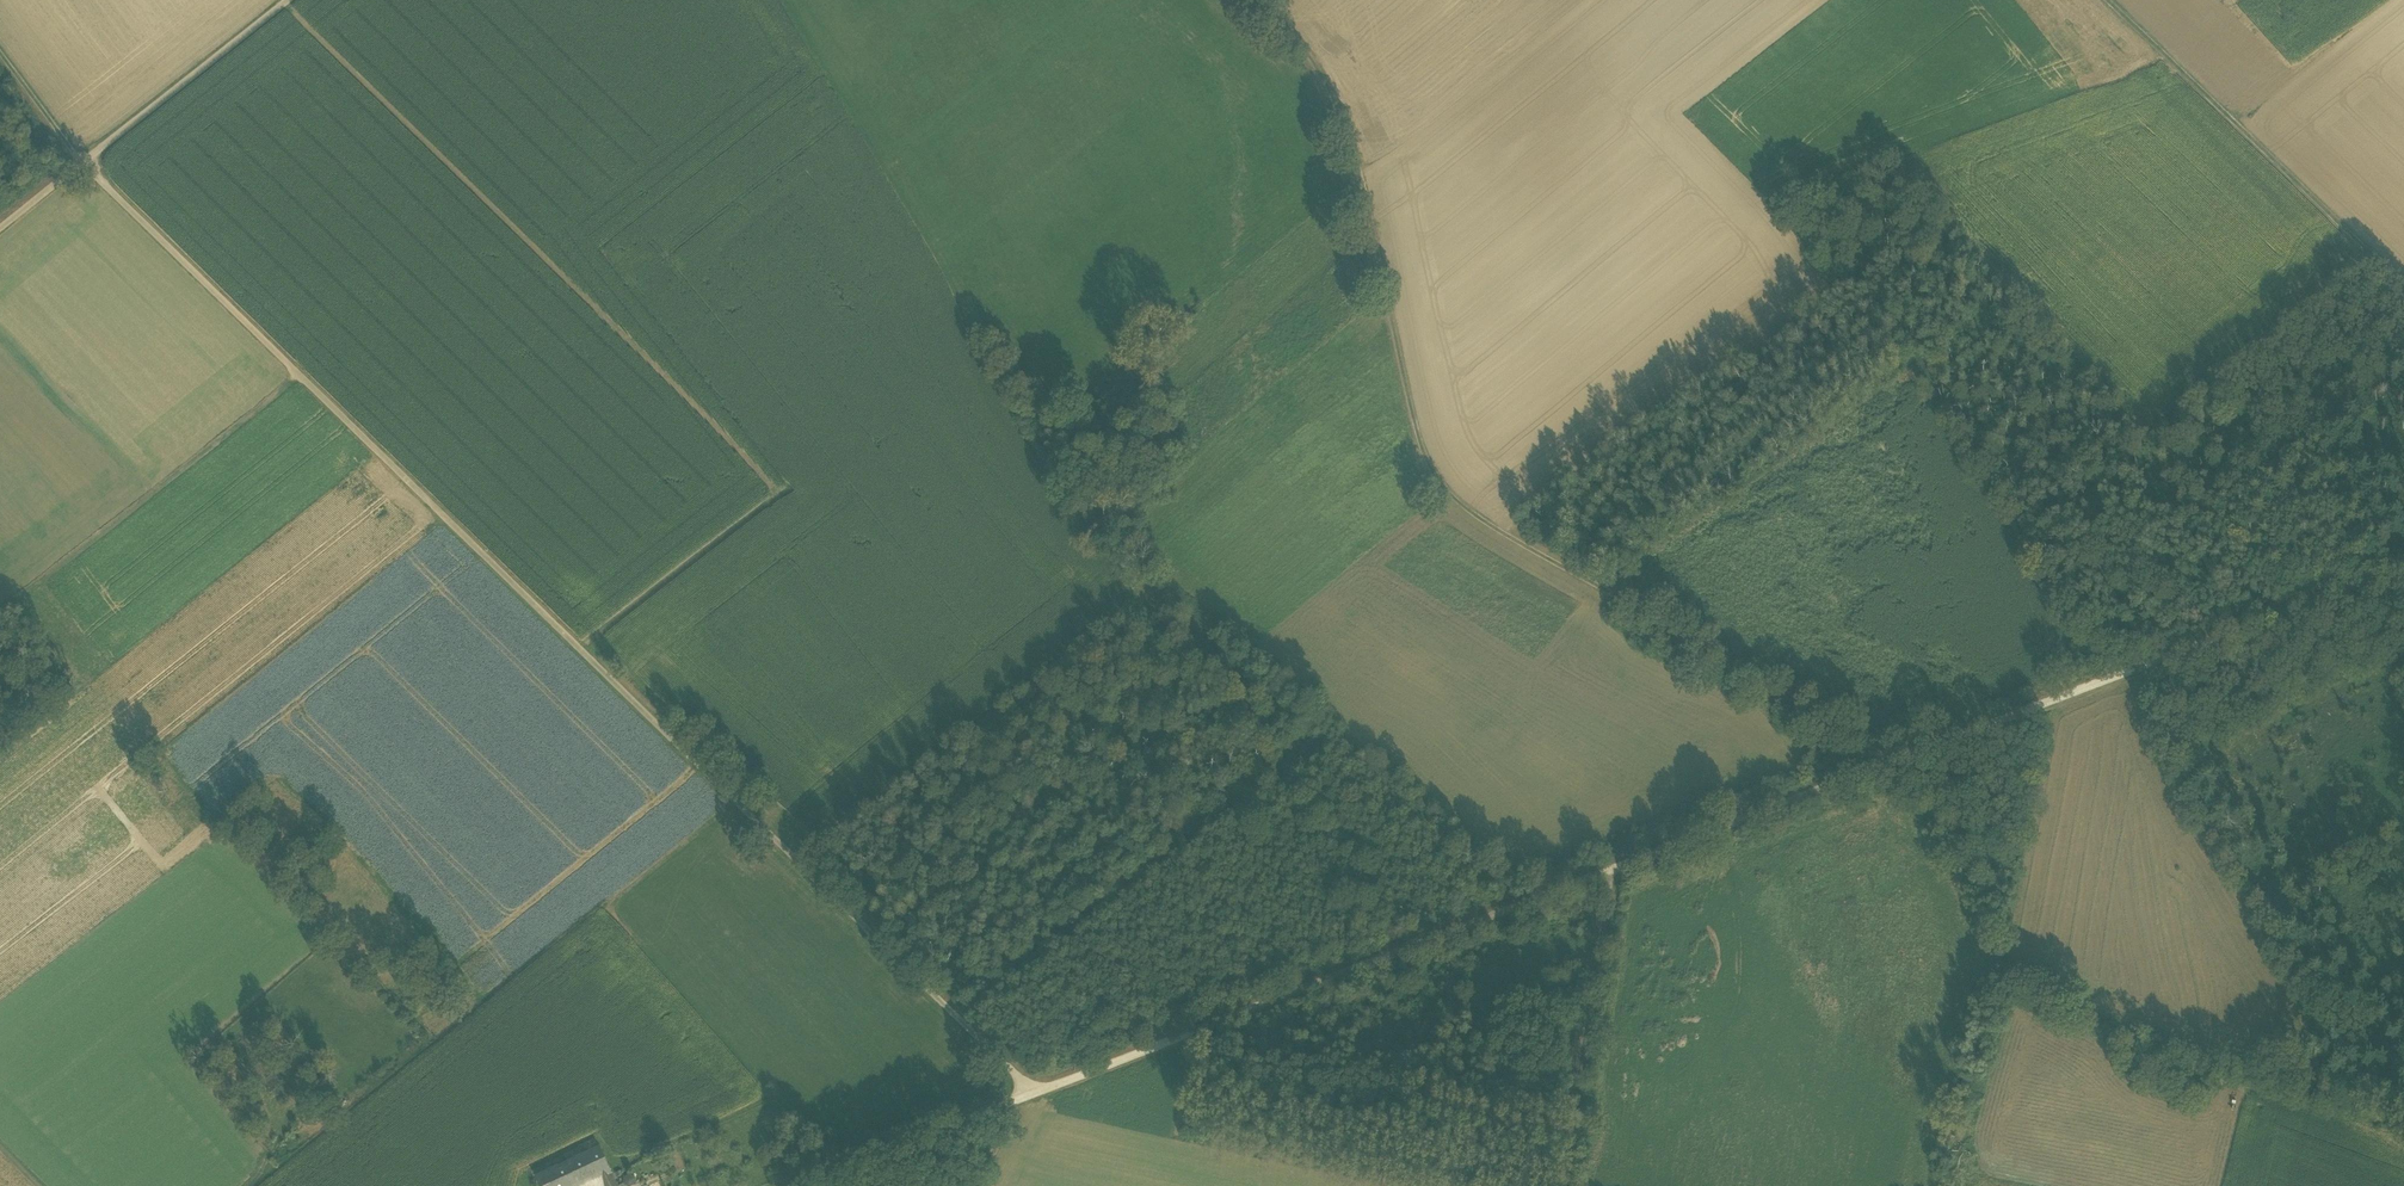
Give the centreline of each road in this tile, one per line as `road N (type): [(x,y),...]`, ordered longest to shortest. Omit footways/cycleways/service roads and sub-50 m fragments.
road 1 (track): [(1035,1090),(2403,567)]
road 2 (track): [(1035,1090),(84,167),(0,56)]
road 3 (track): [(1898,758),(1451,491),(1322,71),(1245,0)]
road 4 (track): [(2112,0),(2403,284)]
road 5 (track): [(0,611),(297,373)]
road 6 (unclassified): [(294,0),(0,233)]
road 7 (track): [(1615,869),(1563,1185)]
road 8 (track): [(790,1185),(1035,1090)]

